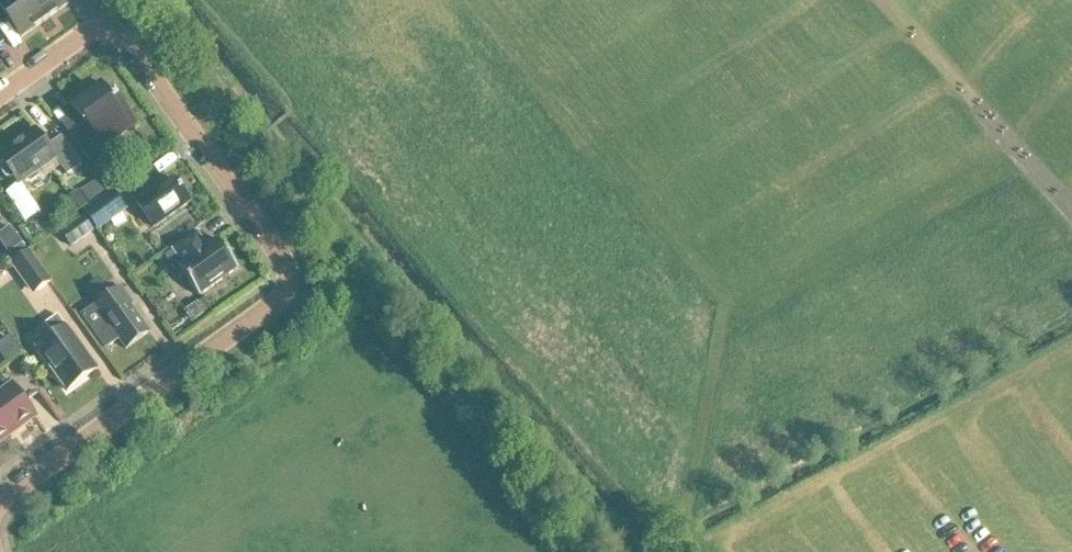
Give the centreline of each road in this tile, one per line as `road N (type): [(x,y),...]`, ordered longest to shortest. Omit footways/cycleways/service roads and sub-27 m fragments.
road 1 (residential): [(0,501),(287,307),(287,273),(113,55),(80,56),(0,108)]

